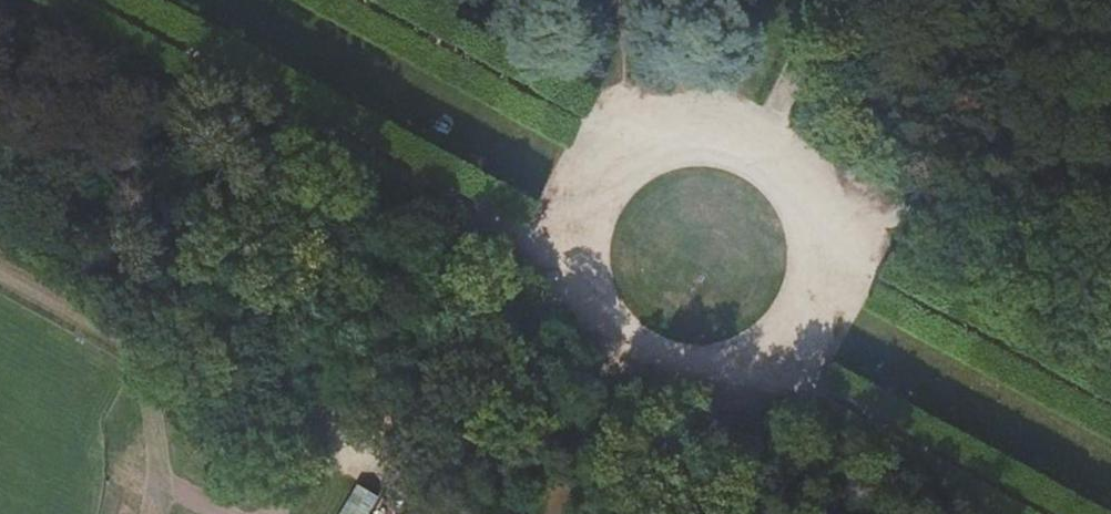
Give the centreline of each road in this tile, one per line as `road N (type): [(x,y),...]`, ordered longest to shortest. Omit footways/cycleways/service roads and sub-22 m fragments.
road 1 (track): [(590,206),(579,274),(589,306),(606,333),(641,363),(691,377),(728,373),(753,365),(800,320),(820,263),(817,246),(796,189),(770,161),(743,146),(690,138),(649,148),(607,180)]
road 2 (track): [(579,274),(85,0)]
road 3 (track): [(331,0),(624,161)]
road 4 (track): [(820,263),(1110,418)]
road 5 (track): [(753,365),(1031,513)]
road 6 (track): [(810,215),(1110,155)]
road 7 (track): [(743,146),(838,0)]

